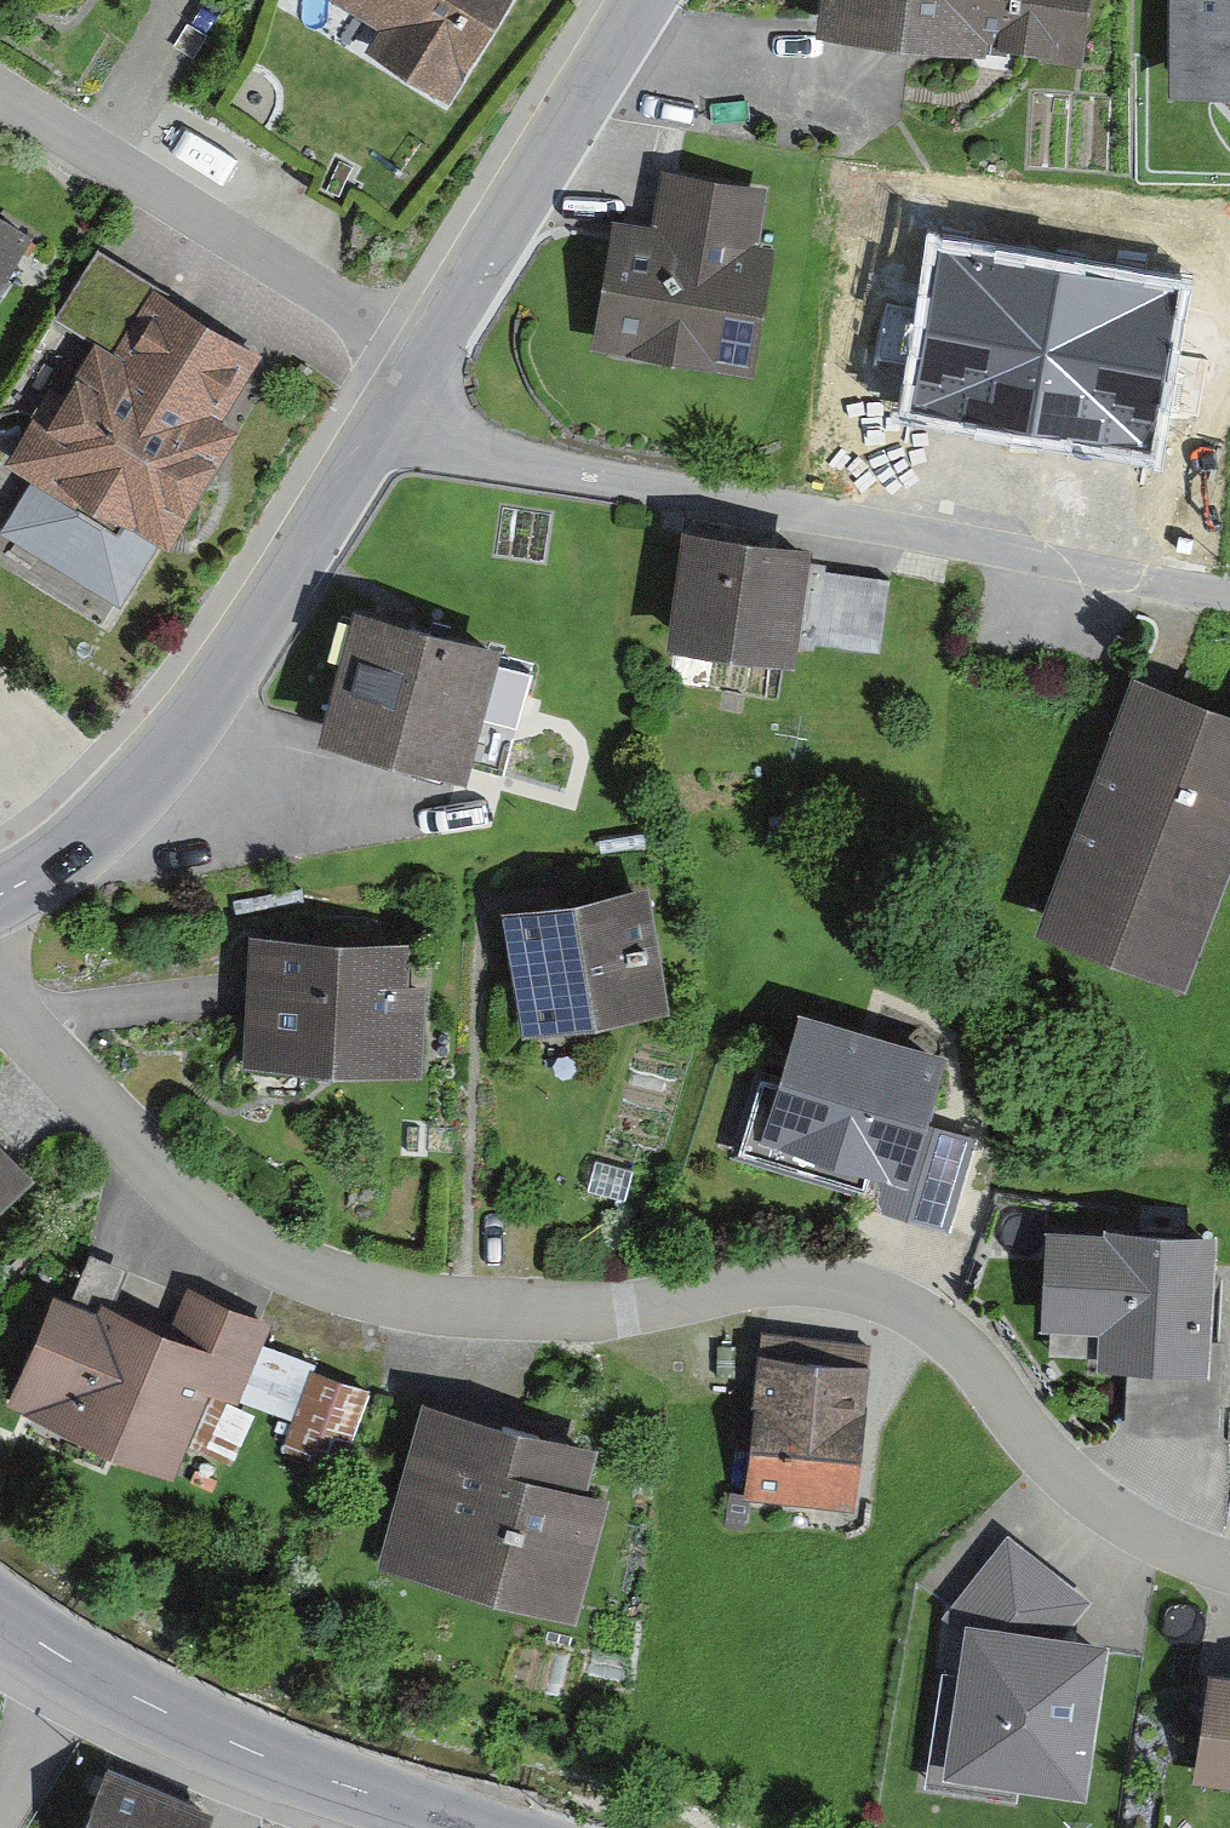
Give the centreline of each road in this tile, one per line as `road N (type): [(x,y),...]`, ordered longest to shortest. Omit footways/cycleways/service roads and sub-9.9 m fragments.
road 1 (residential): [(1229,1569),(1150,1537),(1068,1478),(986,1373),(933,1322),(864,1290),(764,1280),(601,1309),(461,1313),(345,1289),(243,1239),(157,1171),(0,995)]
road 2 (residential): [(1229,598),(498,457),(417,432),(391,416)]
road 3 (residential): [(0,893),(110,819),(162,764),(391,416)]
road 4 (unclassified): [(469,1827),(311,1776),(153,1709),(0,1617)]
road 5 (residential): [(0,91),(424,360)]
road 6 (residential): [(424,360),(647,0)]

